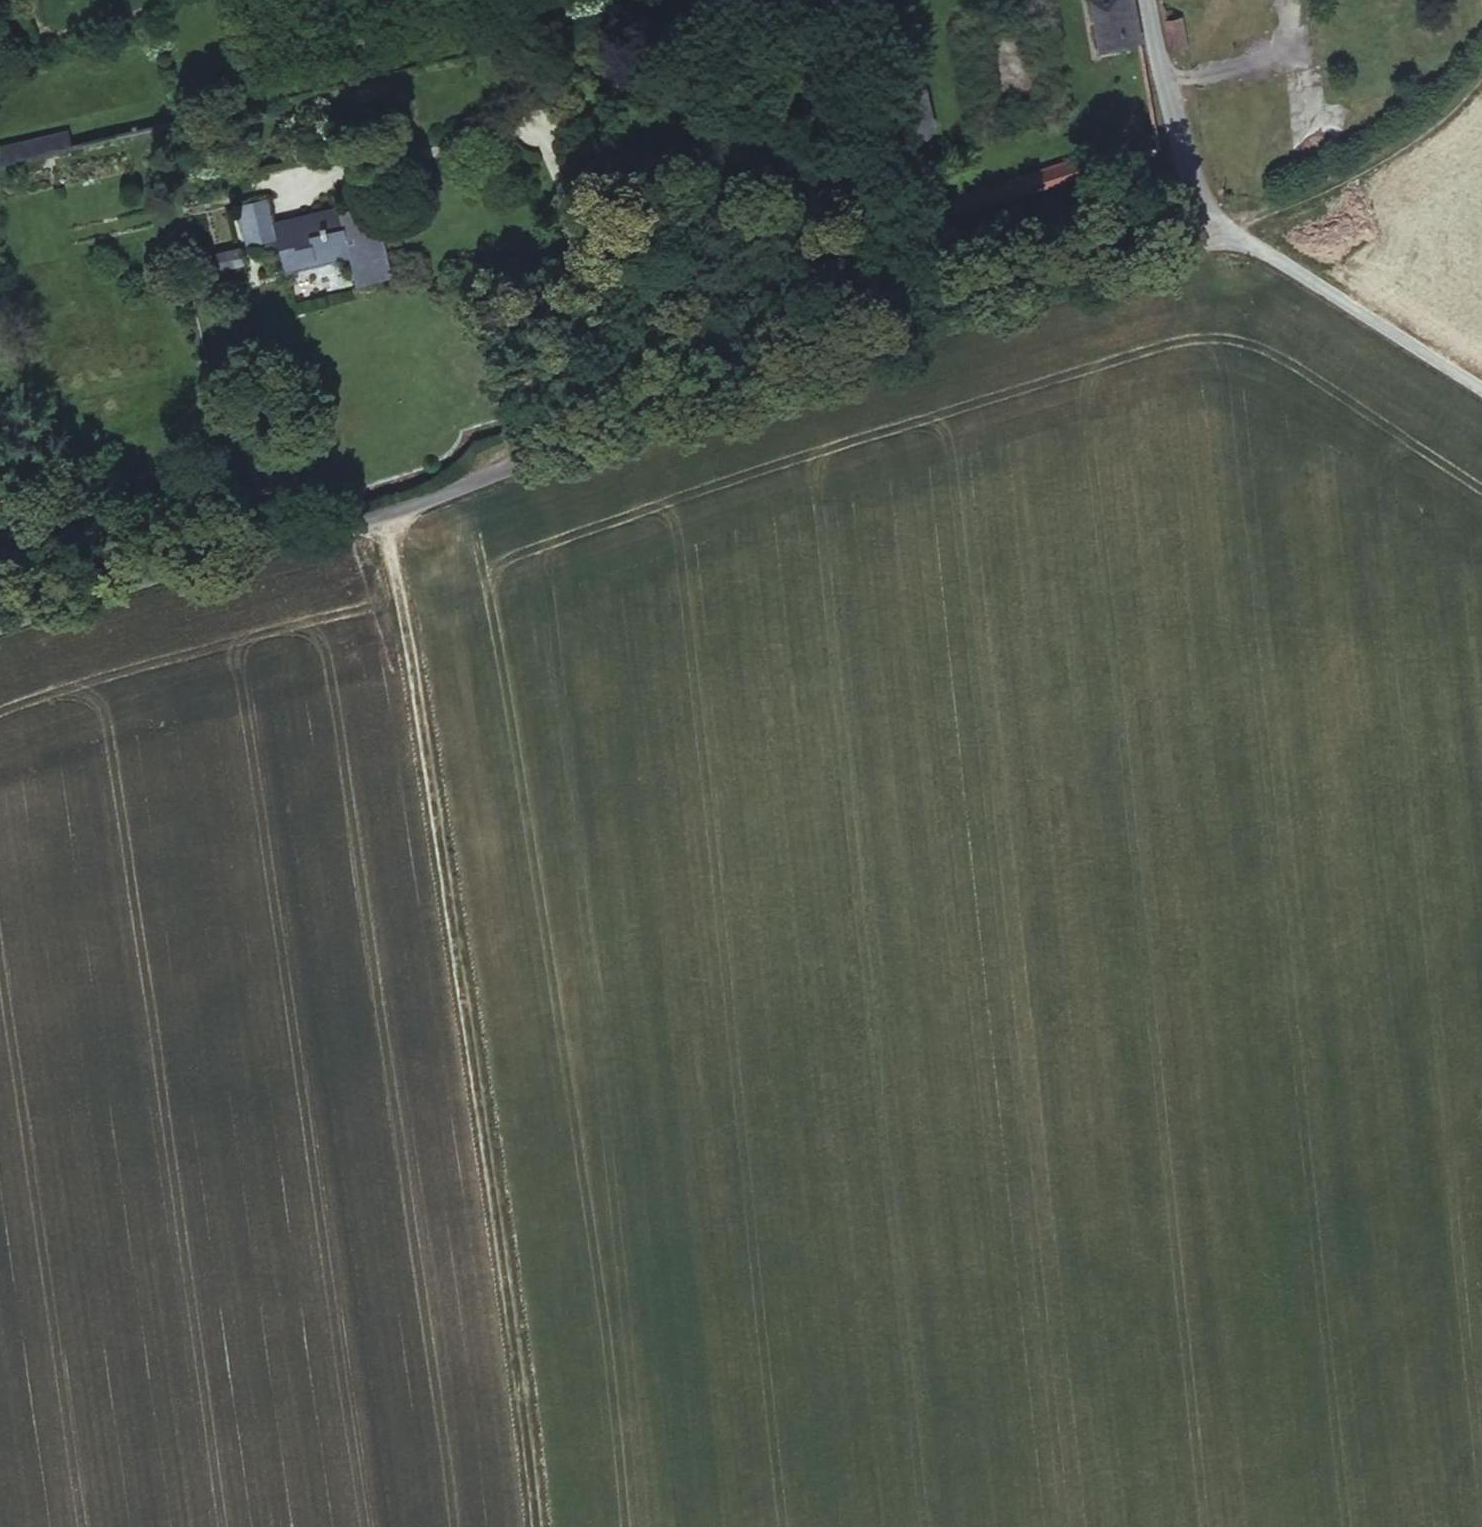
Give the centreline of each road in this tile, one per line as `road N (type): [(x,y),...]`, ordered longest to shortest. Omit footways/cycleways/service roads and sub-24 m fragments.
road 1 (residential): [(0,625),(1223,230)]
road 2 (track): [(382,508),(517,1347),(533,1526)]
road 3 (track): [(1481,69),(1418,132),(1223,230)]
road 4 (unclassified): [(1481,392),(1223,230)]
road 5 (residential): [(1223,230),(1181,172),(1160,102),(1145,0)]

